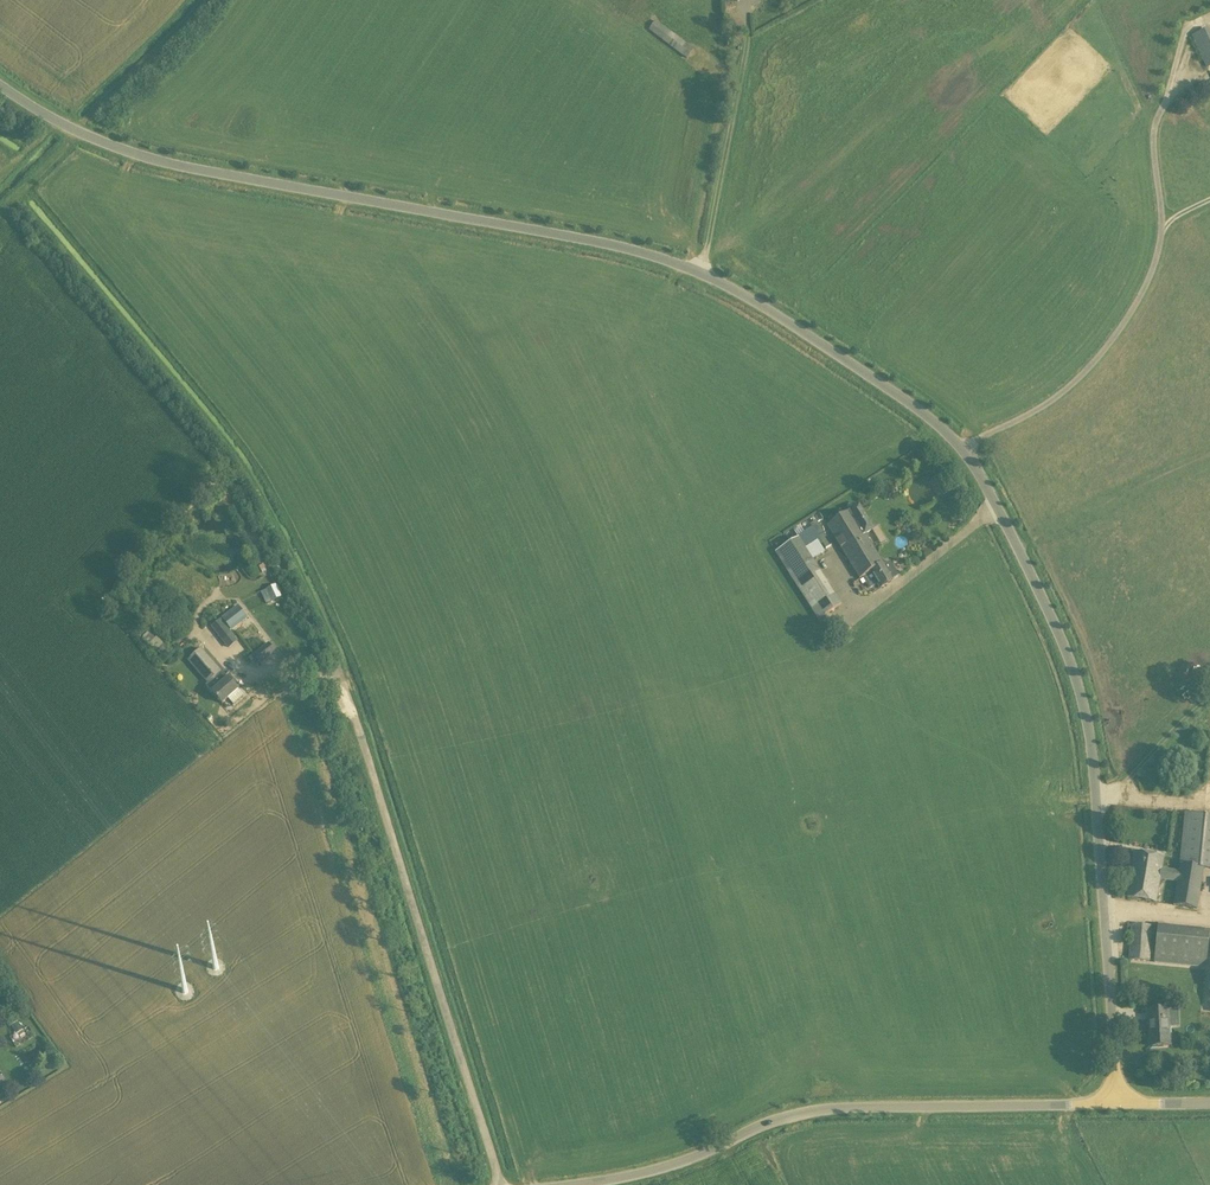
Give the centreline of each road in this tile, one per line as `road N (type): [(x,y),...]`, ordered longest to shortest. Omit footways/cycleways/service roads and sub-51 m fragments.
road 1 (unclassified): [(1115,1104),(1097,798),(1077,682),(997,508),(948,434),(752,299),(666,260),(143,157),(57,122),(0,85)]
road 2 (unclassified): [(1115,1104),(801,1113),(657,1169),(568,1184)]

